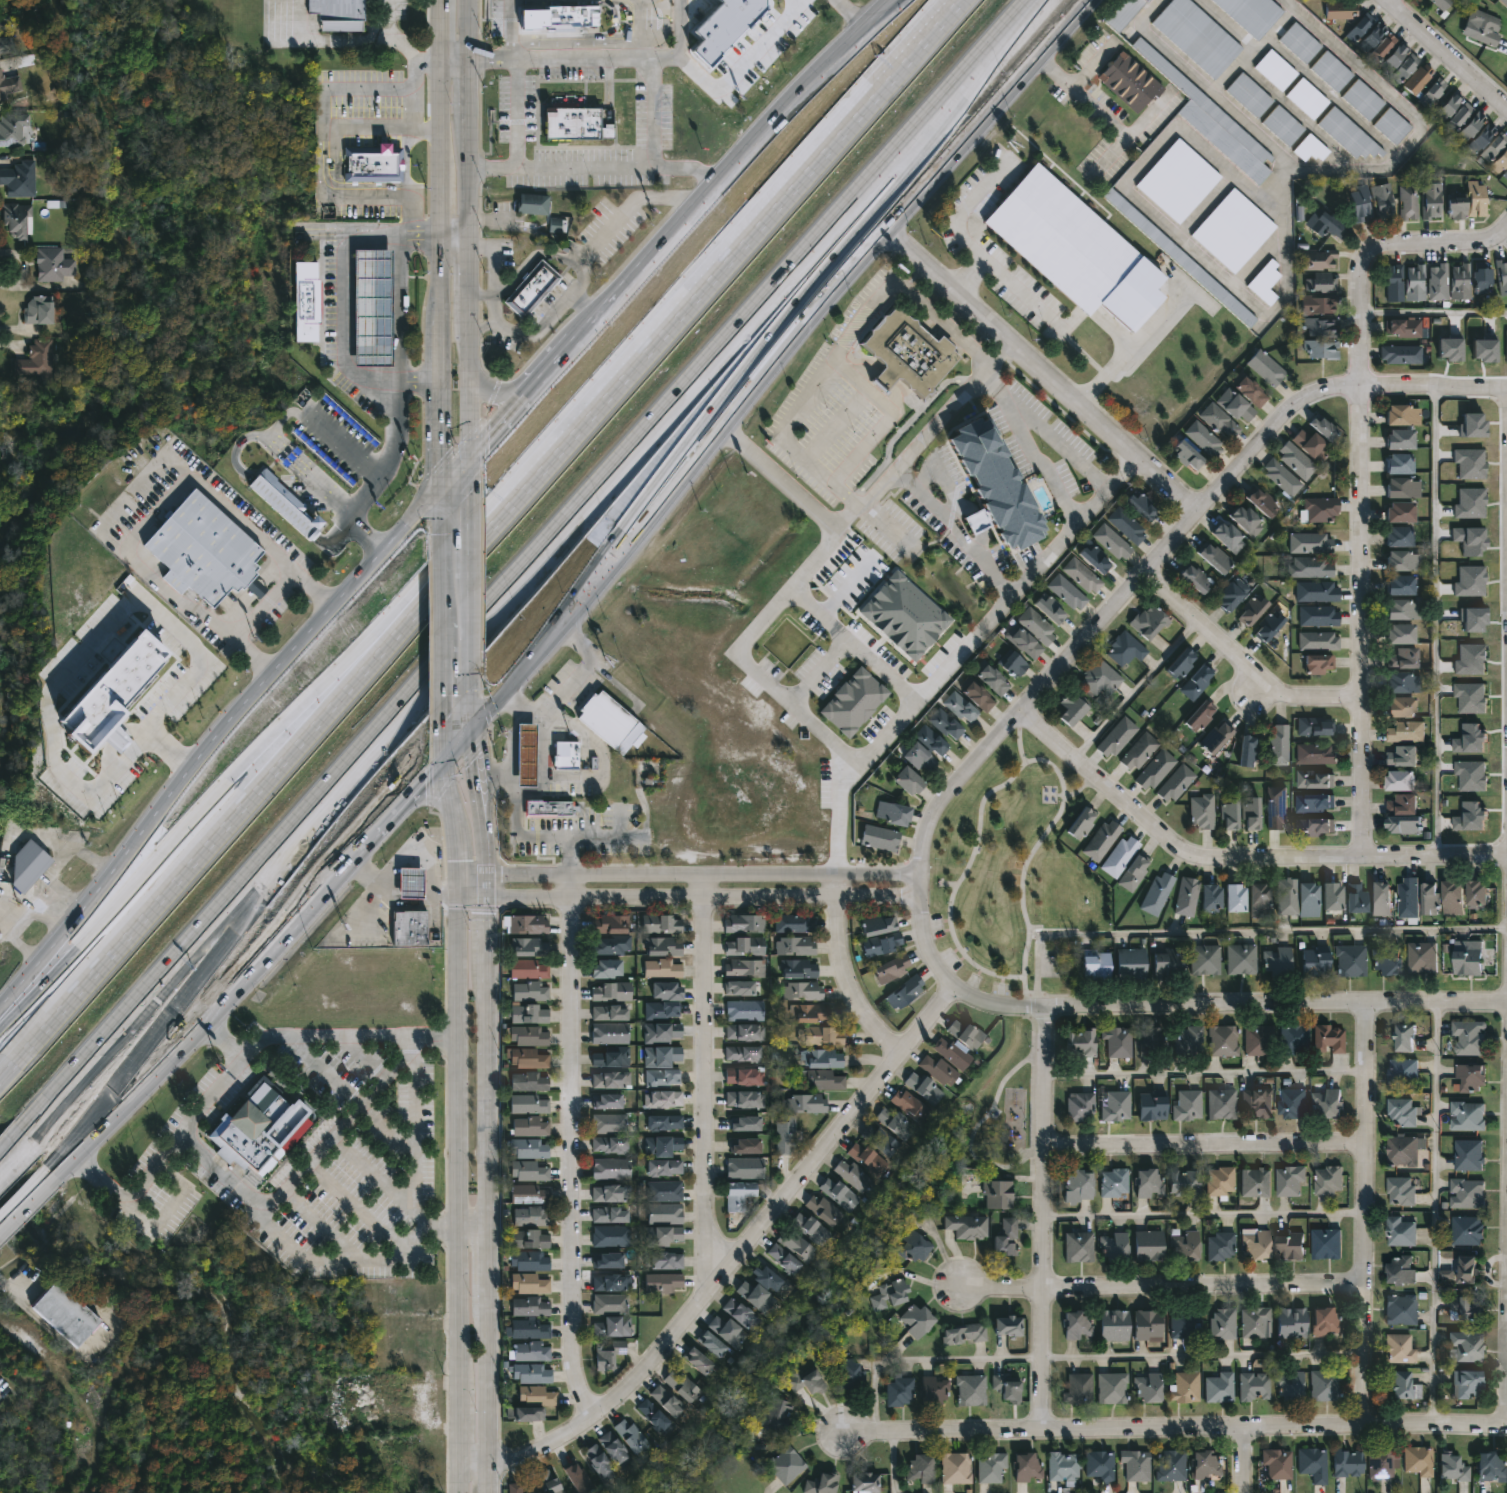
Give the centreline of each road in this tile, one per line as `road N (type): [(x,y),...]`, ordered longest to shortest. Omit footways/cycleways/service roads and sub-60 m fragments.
road 1 (residential): [(1361,391),(1293,406),(947,798),(919,873),(926,949),(951,987),(1017,1013),(1506,1006)]
road 2 (secondary): [(591,602),(888,240),(1099,0)]
road 3 (residential): [(1361,858),(1362,267),(1384,254),(1486,249),(1506,236)]
road 4 (motorway): [(965,0),(481,540)]
road 5 (residential): [(460,1460),(537,1448),(614,1398),(951,987)]
road 6 (motorway): [(481,540),(23,1054)]
road 7 (motorway): [(481,540),(232,775),(4,1025)]
road 8 (secondary): [(437,489),(213,745),(0,1009)]
road 9 (motorway): [(591,602),(696,442),(983,63)]
road 10 (motorway): [(538,555),(983,63)]
road 11 (residential): [(1506,1429),(846,1438)]
road 12 (motorway): [(61,1157),(388,742),(429,676)]
road 13 (motorway): [(35,1127),(429,676)]
road 14 (residential): [(573,872),(572,1368),(591,1414)]
road 15 (residential): [(1506,859),(1204,862),(1168,845),(1024,714)]
road 16 (secondary): [(900,0),(752,147),(578,340)]
road 17 (residential): [(485,897),(920,896)]
road 18 (residential): [(919,873),(485,873)]
road 19 (secondary): [(68,1170),(286,948),(352,858)]
road 20 (residential): [(703,873),(703,1294)]
road 21 (residential): [(1367,1009),(1364,1428)]
road 22 (residential): [(1046,1014),(1044,1433)]
road 23 (residential): [(1195,516),(888,240)]
road 24 (secondary): [(459,897),(460,1229)]
road 25 (residential): [(1043,1292),(1366,1290)]
road 26 (residential): [(1048,1152),(1364,1148)]
road 27 (secondary): [(486,1229),(486,959)]
road 28 (residential): [(1363,703),(1298,702),(1272,693),(1148,576)]
road 29 (secondary): [(487,1492),(486,1229)]
road 30 (track): [(95,1492),(106,1459),(99,1430),(0,1319)]
road 31 (residential): [(838,875),(848,988),(898,1053)]
road 32 (secondary): [(475,733),(591,602)]
road 33 (secondary): [(460,1229),(460,1393)]
road 34 (motorway): [(429,676),(538,555)]
road 35 (residential): [(1506,391),(1361,391)]
road 36 (secondary): [(485,873),(475,733)]
road 37 (secondary): [(468,453),(469,322)]
road 38 (secondary): [(352,858),(444,769)]
road 39 (secondary): [(468,239),(468,117)]

